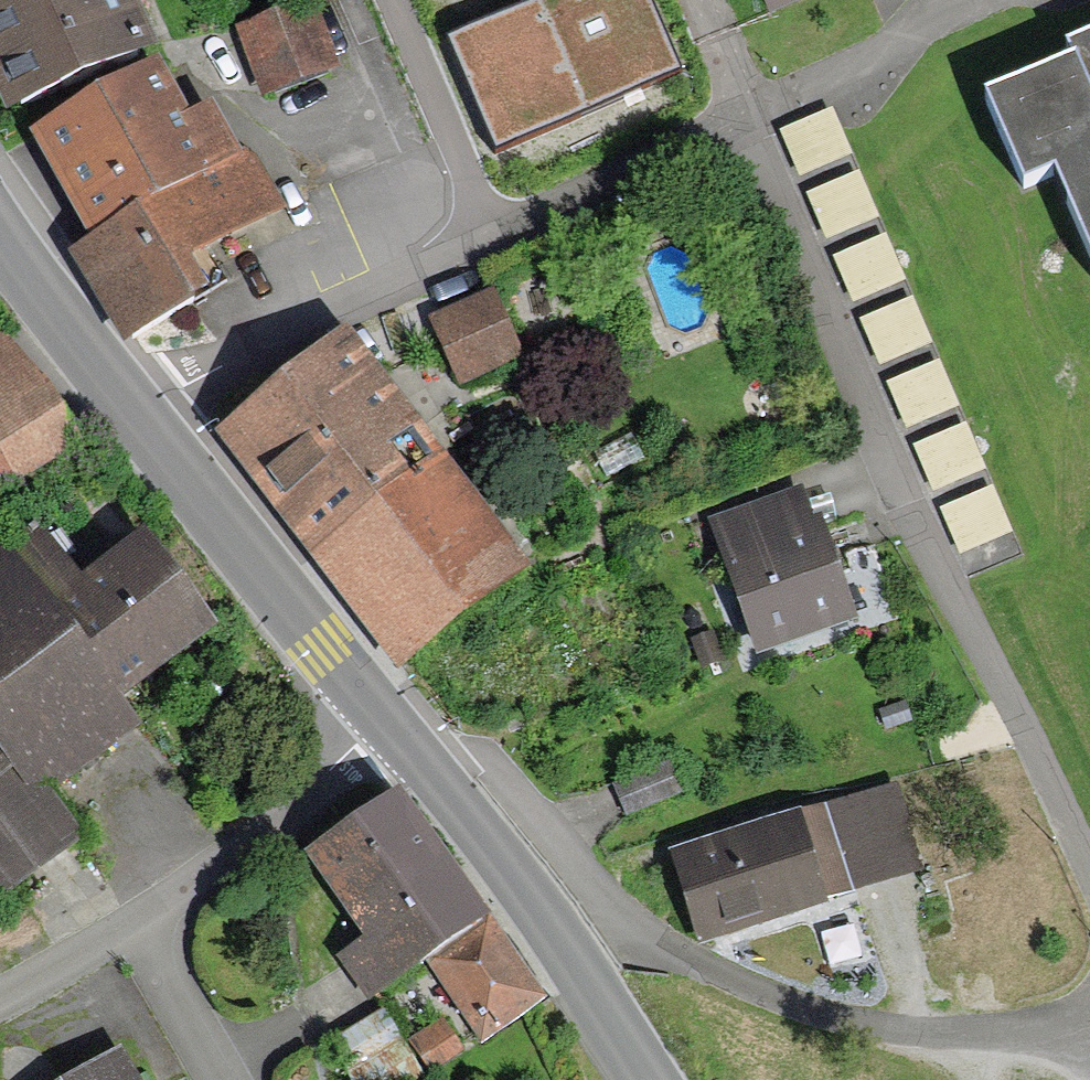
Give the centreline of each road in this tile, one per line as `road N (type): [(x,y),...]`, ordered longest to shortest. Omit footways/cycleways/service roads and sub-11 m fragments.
road 1 (residential): [(142,414),(281,325),(742,117),(937,562),(1089,878)]
road 2 (tertiary): [(386,721),(542,915),(645,1079)]
road 3 (tertiary): [(142,414),(386,721)]
road 4 (residential): [(138,931),(386,721)]
road 5 (tertiary): [(0,238),(142,414)]
road 6 (residential): [(224,1079),(138,931)]
road 7 (residential): [(0,999),(138,931)]

